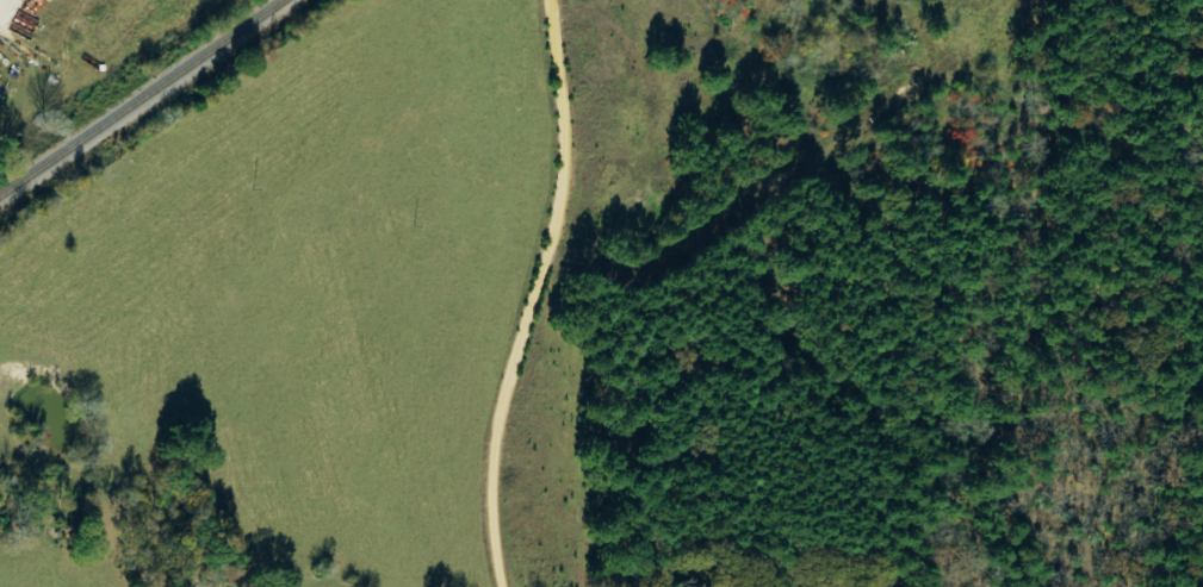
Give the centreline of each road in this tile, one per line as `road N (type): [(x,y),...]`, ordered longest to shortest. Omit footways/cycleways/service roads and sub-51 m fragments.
road 1 (residential): [(529,586),(521,564),(527,416),(599,188),(595,177)]

